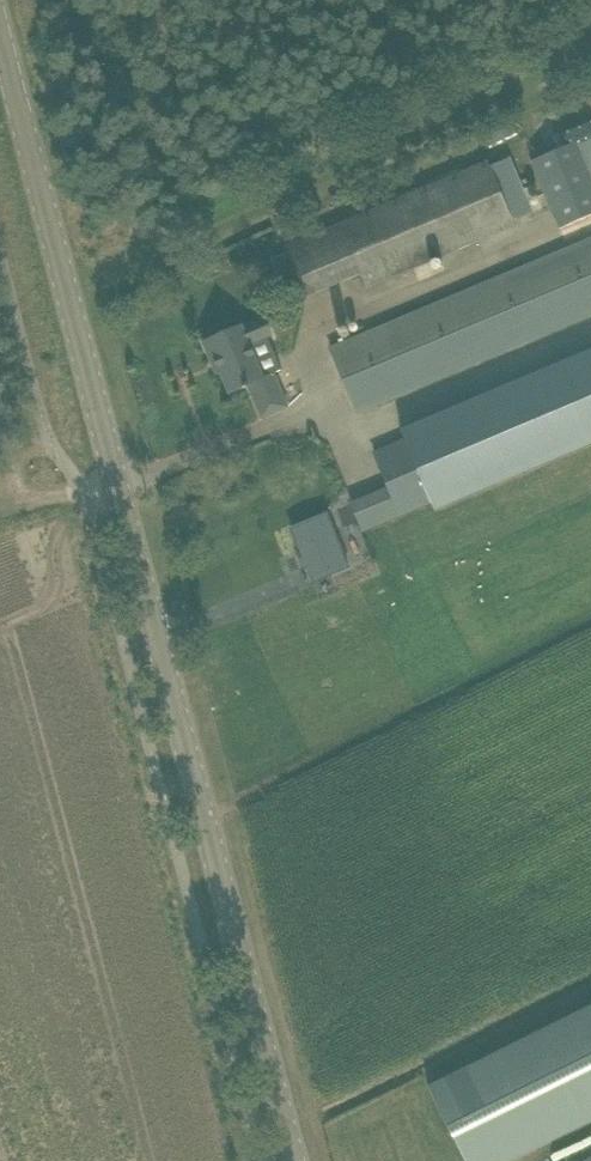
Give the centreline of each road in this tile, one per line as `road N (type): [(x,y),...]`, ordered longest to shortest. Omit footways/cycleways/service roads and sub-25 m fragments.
road 1 (tertiary): [(292,1160),(0,27)]

